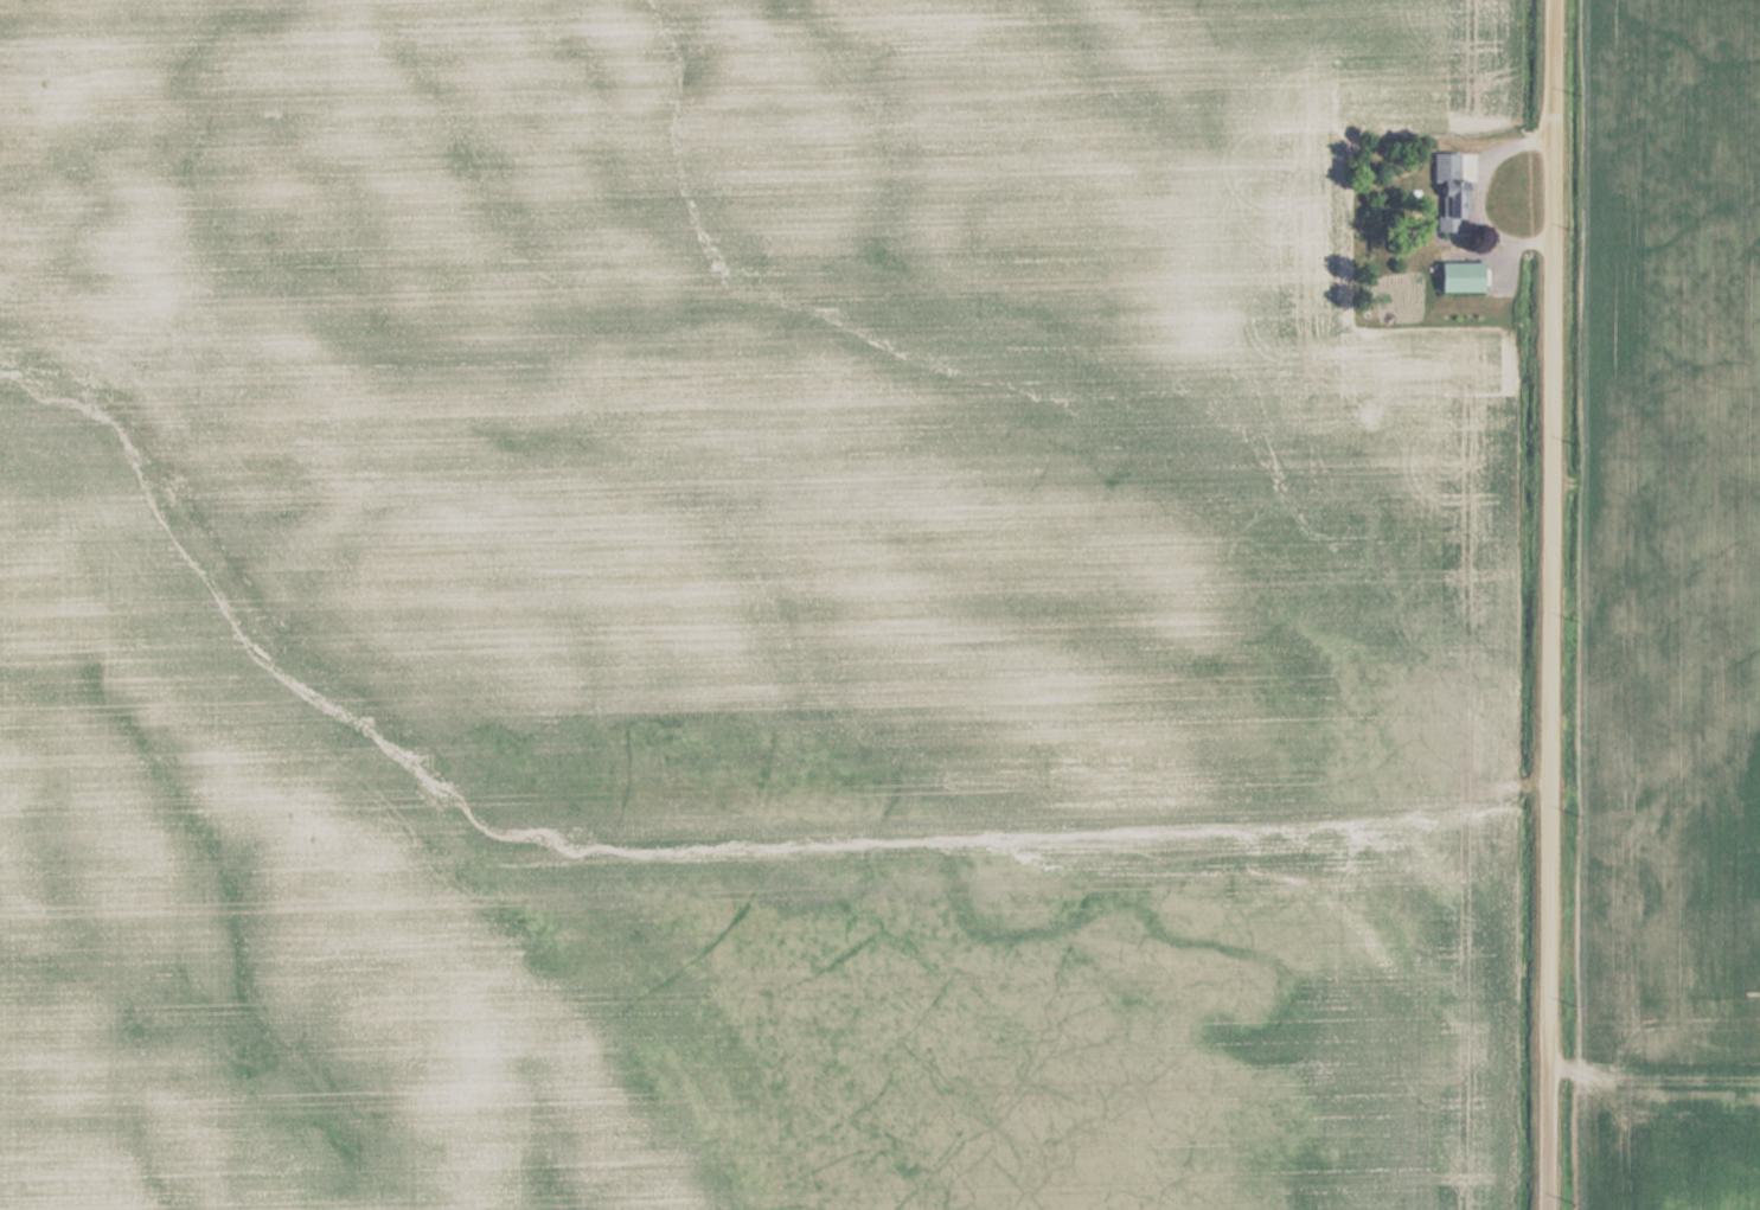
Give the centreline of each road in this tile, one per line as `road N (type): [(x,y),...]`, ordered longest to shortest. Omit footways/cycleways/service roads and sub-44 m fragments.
road 1 (residential): [(1545,1209),(1551,0)]

